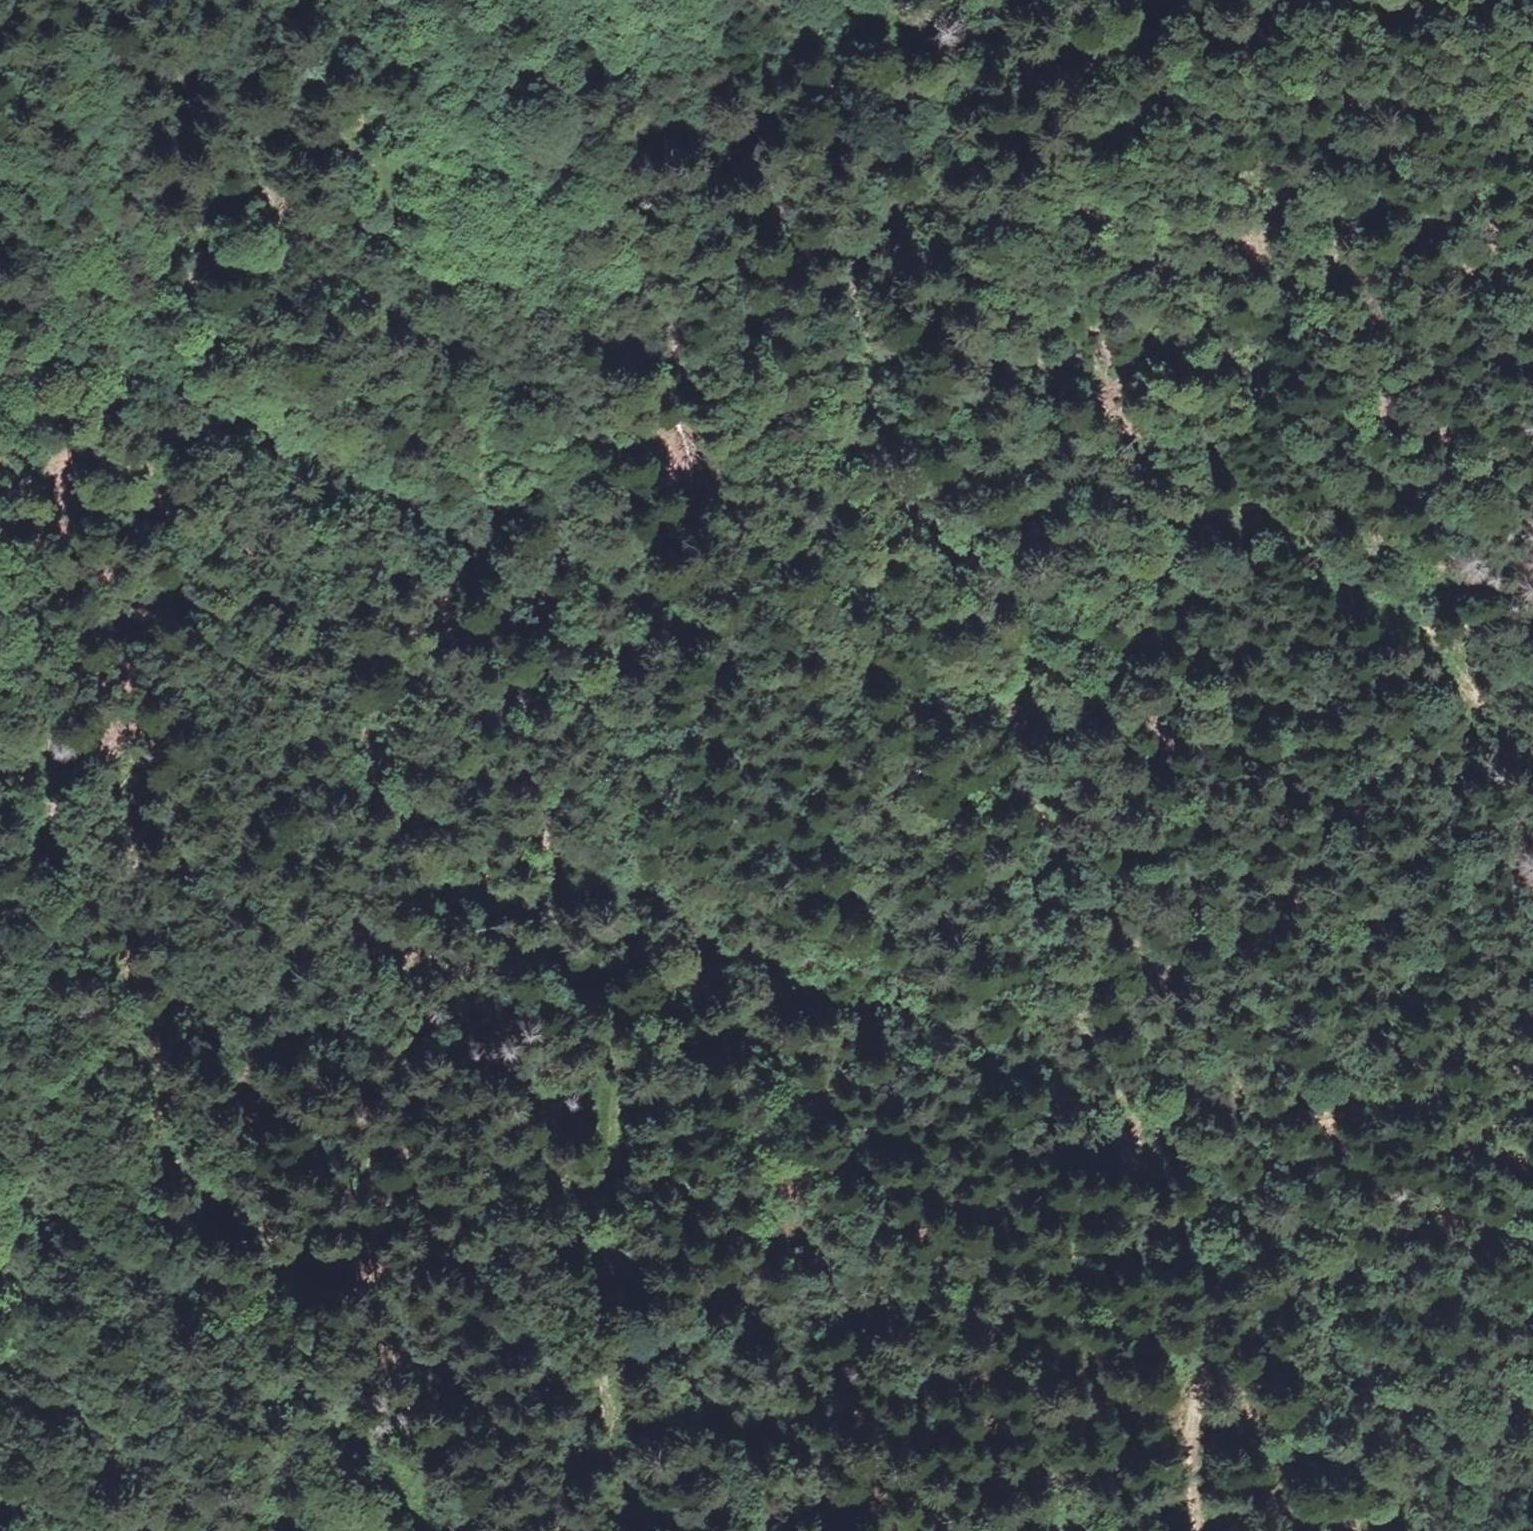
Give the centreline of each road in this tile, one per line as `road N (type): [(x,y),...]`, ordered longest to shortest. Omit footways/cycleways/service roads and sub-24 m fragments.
road 1 (track): [(421,1530),(274,1319),(117,1033),(59,866),(22,692),(18,550),(0,508)]
road 2 (track): [(1195,1530),(1201,1297),(1175,1221),(1131,1157),(1133,1128),(1171,1113),(1243,1108),(1369,1108),(1476,1118),(1532,1110)]

